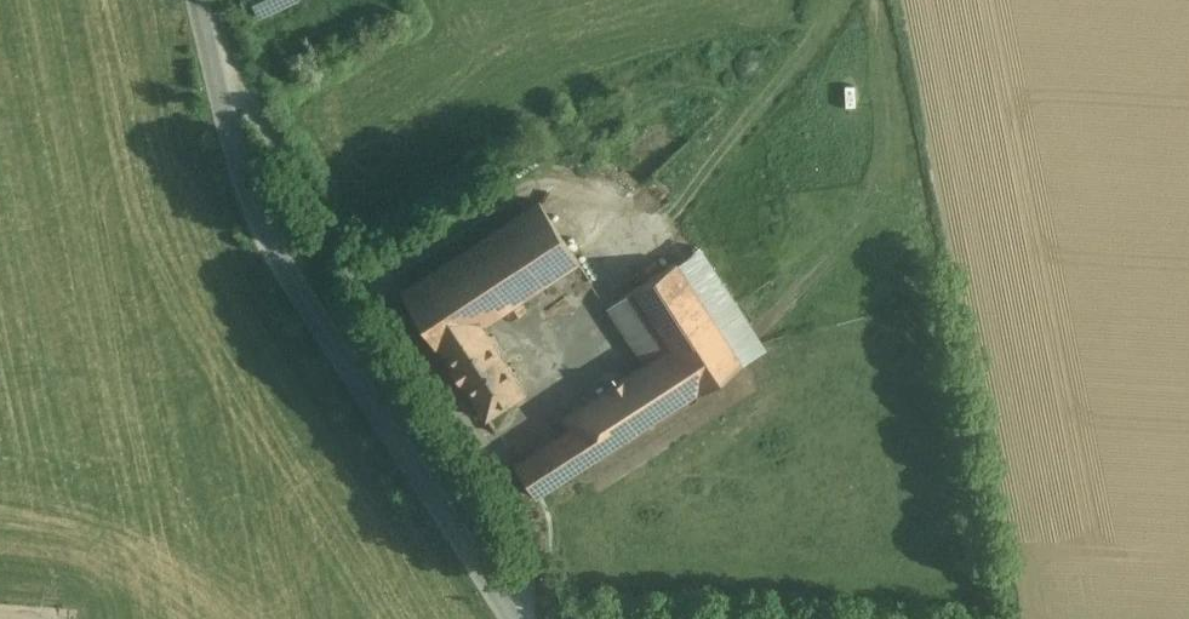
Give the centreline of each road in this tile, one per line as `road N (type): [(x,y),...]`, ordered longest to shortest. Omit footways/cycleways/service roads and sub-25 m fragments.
road 1 (unclassified): [(509,618),(274,258),(242,184),(198,0)]

